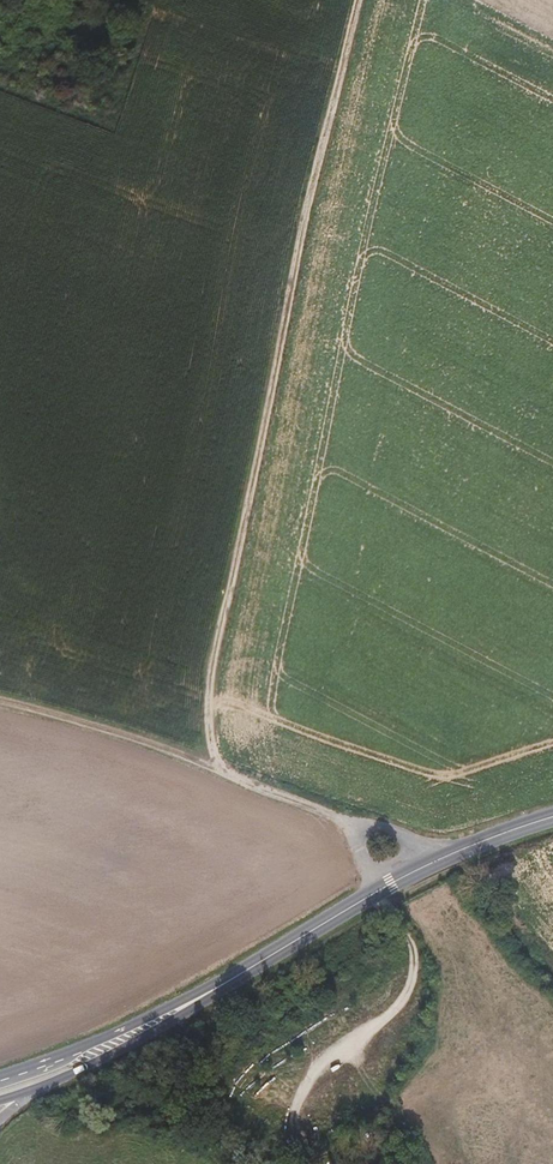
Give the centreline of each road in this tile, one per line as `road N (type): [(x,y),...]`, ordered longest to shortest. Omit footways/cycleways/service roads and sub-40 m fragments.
road 1 (track): [(365,0),(207,715),(219,771)]
road 2 (tertiary): [(552,817),(395,883),(212,990)]
road 3 (tertiary): [(0,1101),(119,1050),(212,990)]
road 4 (track): [(0,708),(219,771)]
road 5 (track): [(219,771),(348,820)]
road 6 (tertiary): [(124,1029),(0,1084)]
road 7 (tertiary): [(124,1029),(0,1074)]

